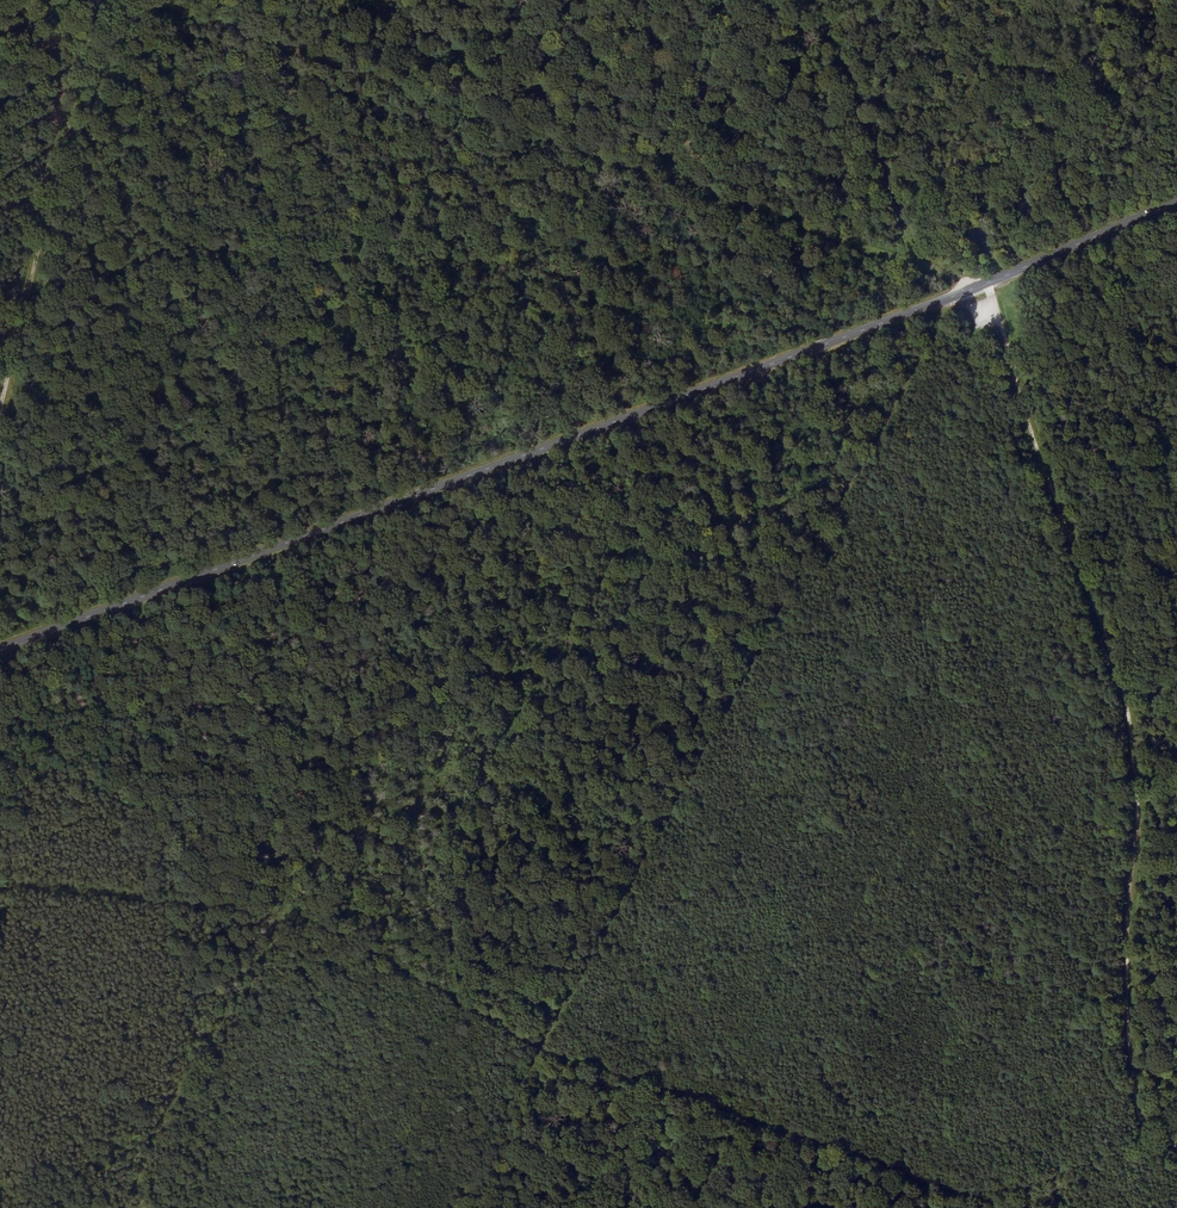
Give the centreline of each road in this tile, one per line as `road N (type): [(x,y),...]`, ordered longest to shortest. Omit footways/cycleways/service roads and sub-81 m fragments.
road 1 (secondary): [(0,649),(974,289),(1176,206)]
road 2 (track): [(454,1207),(950,309),(978,298)]
road 3 (track): [(993,1207),(542,1044),(288,912),(0,885)]
road 4 (track): [(974,289),(134,0)]
road 5 (track): [(978,298),(1107,626),(1131,724),(1138,802)]
road 6 (track): [(0,402),(100,0)]
road 7 (track): [(1176,1145),(1147,1124),(1124,999),(1138,802)]
road 8 (track): [(822,0),(921,271)]

